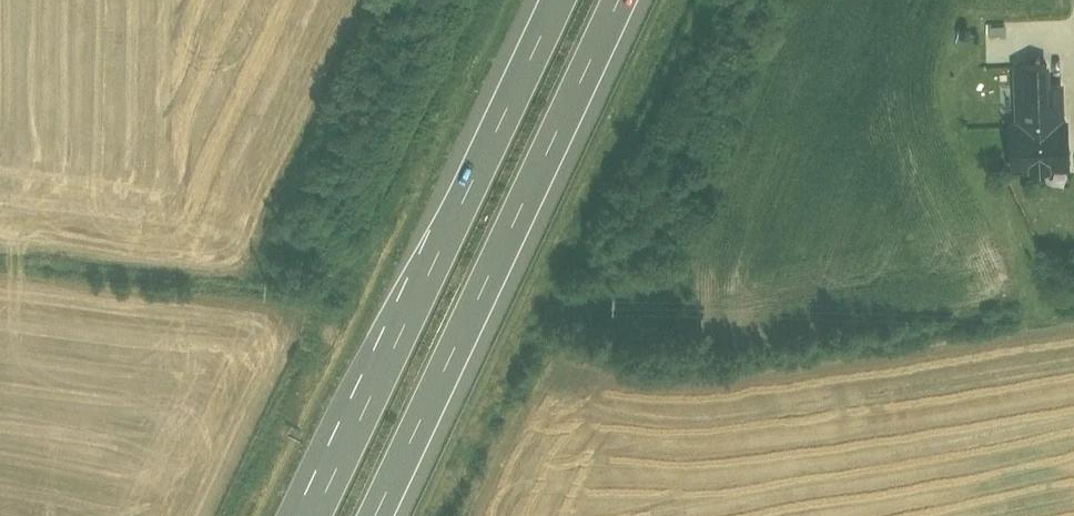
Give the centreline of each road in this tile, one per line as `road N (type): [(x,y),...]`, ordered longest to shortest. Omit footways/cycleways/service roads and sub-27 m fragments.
road 1 (motorway): [(371,515),(616,0)]
road 2 (motorway): [(558,0),(316,515)]

